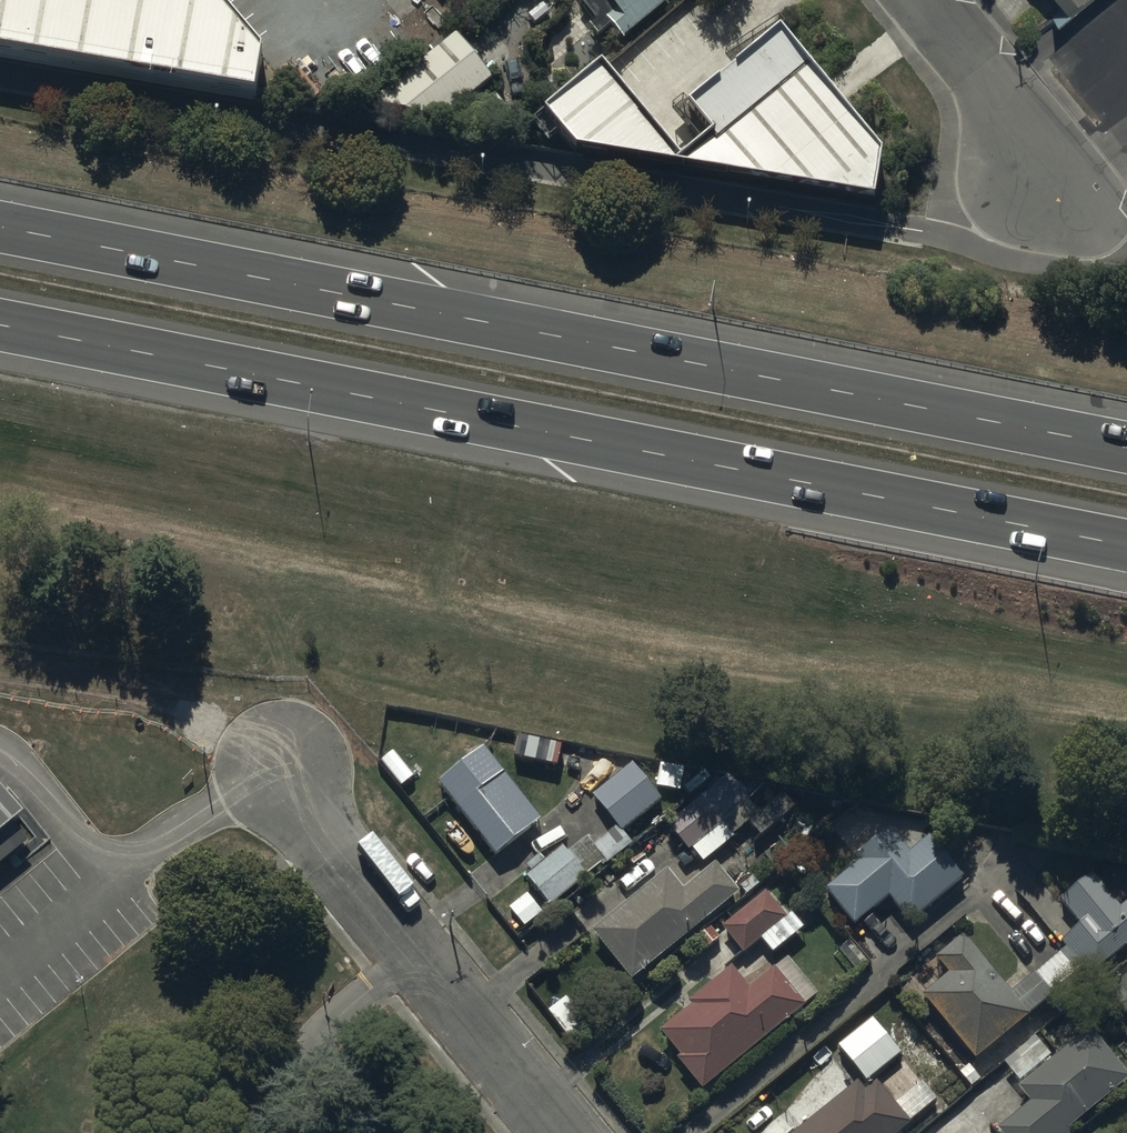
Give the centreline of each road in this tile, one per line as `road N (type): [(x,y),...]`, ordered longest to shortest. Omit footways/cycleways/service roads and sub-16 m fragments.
road 1 (motorway): [(1126,545),(0,325)]
road 2 (motorway): [(0,228),(1126,447)]
road 3 (residential): [(564,1132),(415,955),(267,748)]
road 4 (unclassified): [(921,0),(1034,136),(1043,191)]

